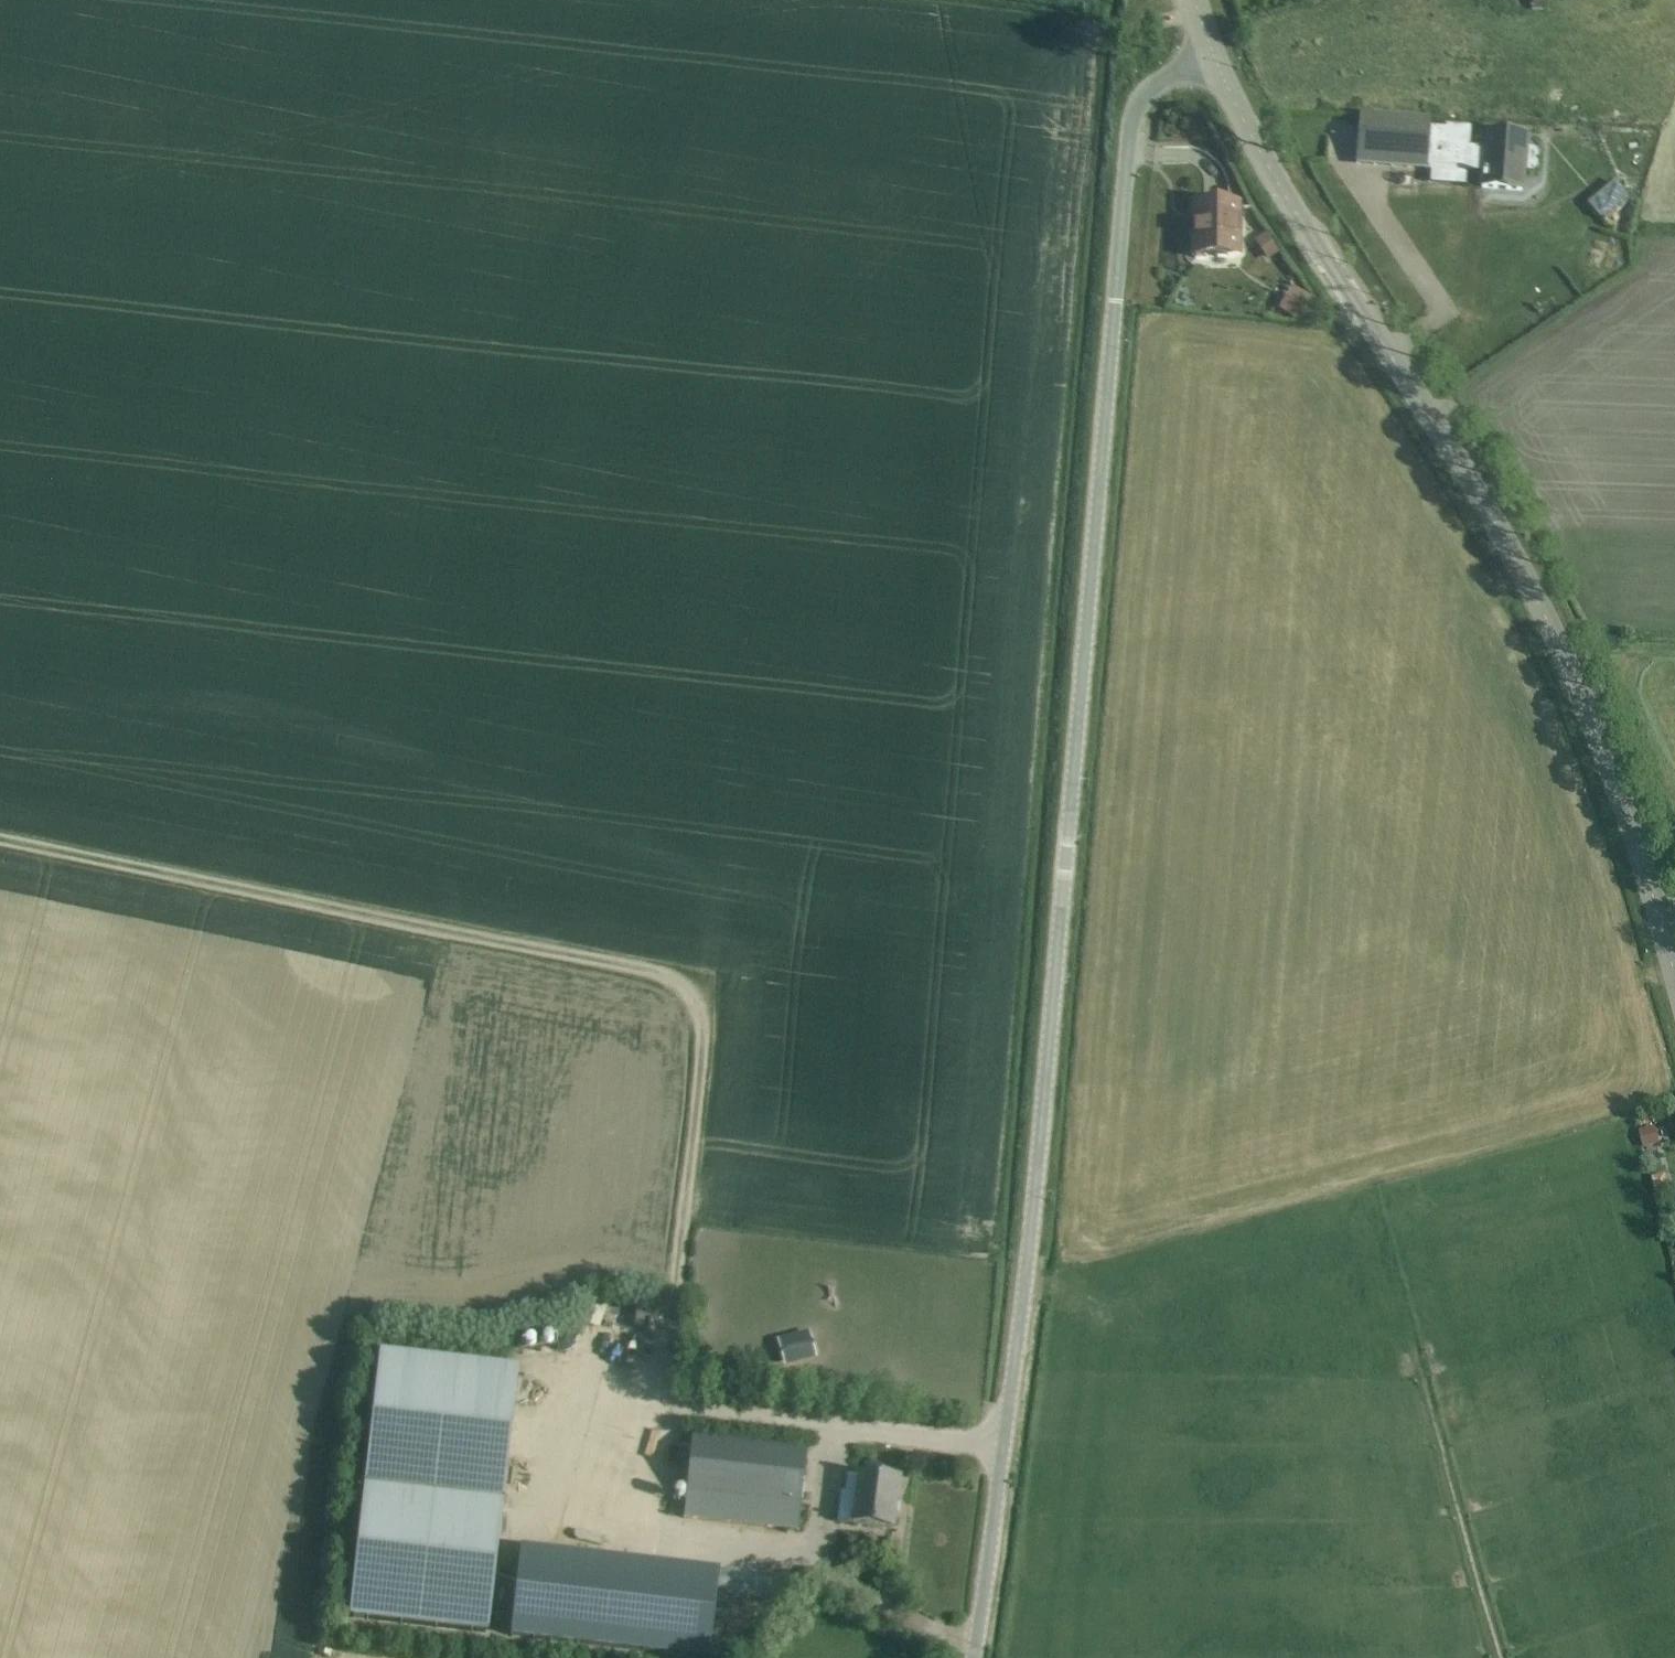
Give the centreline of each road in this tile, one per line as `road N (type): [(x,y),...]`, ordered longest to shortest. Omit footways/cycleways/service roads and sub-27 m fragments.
road 1 (unclassified): [(973,1657),(1027,1275),(1131,123),(1144,96),(1214,57)]
road 2 (tertiary): [(1674,979),(1580,697),(1518,563),(1298,216),(1214,57)]

